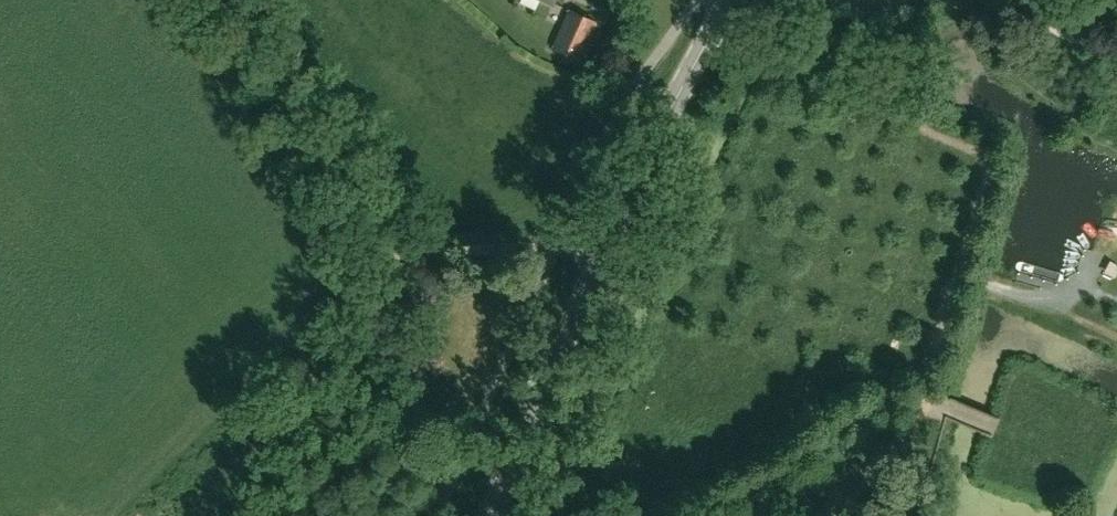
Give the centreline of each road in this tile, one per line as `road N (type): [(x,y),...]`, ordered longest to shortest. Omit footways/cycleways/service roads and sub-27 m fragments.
road 1 (tertiary): [(489,515),(665,123),(731,0)]
road 2 (track): [(976,0),(1009,68),(1064,106),(1093,139),(1116,148)]
road 3 (track): [(957,275),(1060,296),(1087,282),(1116,249)]

